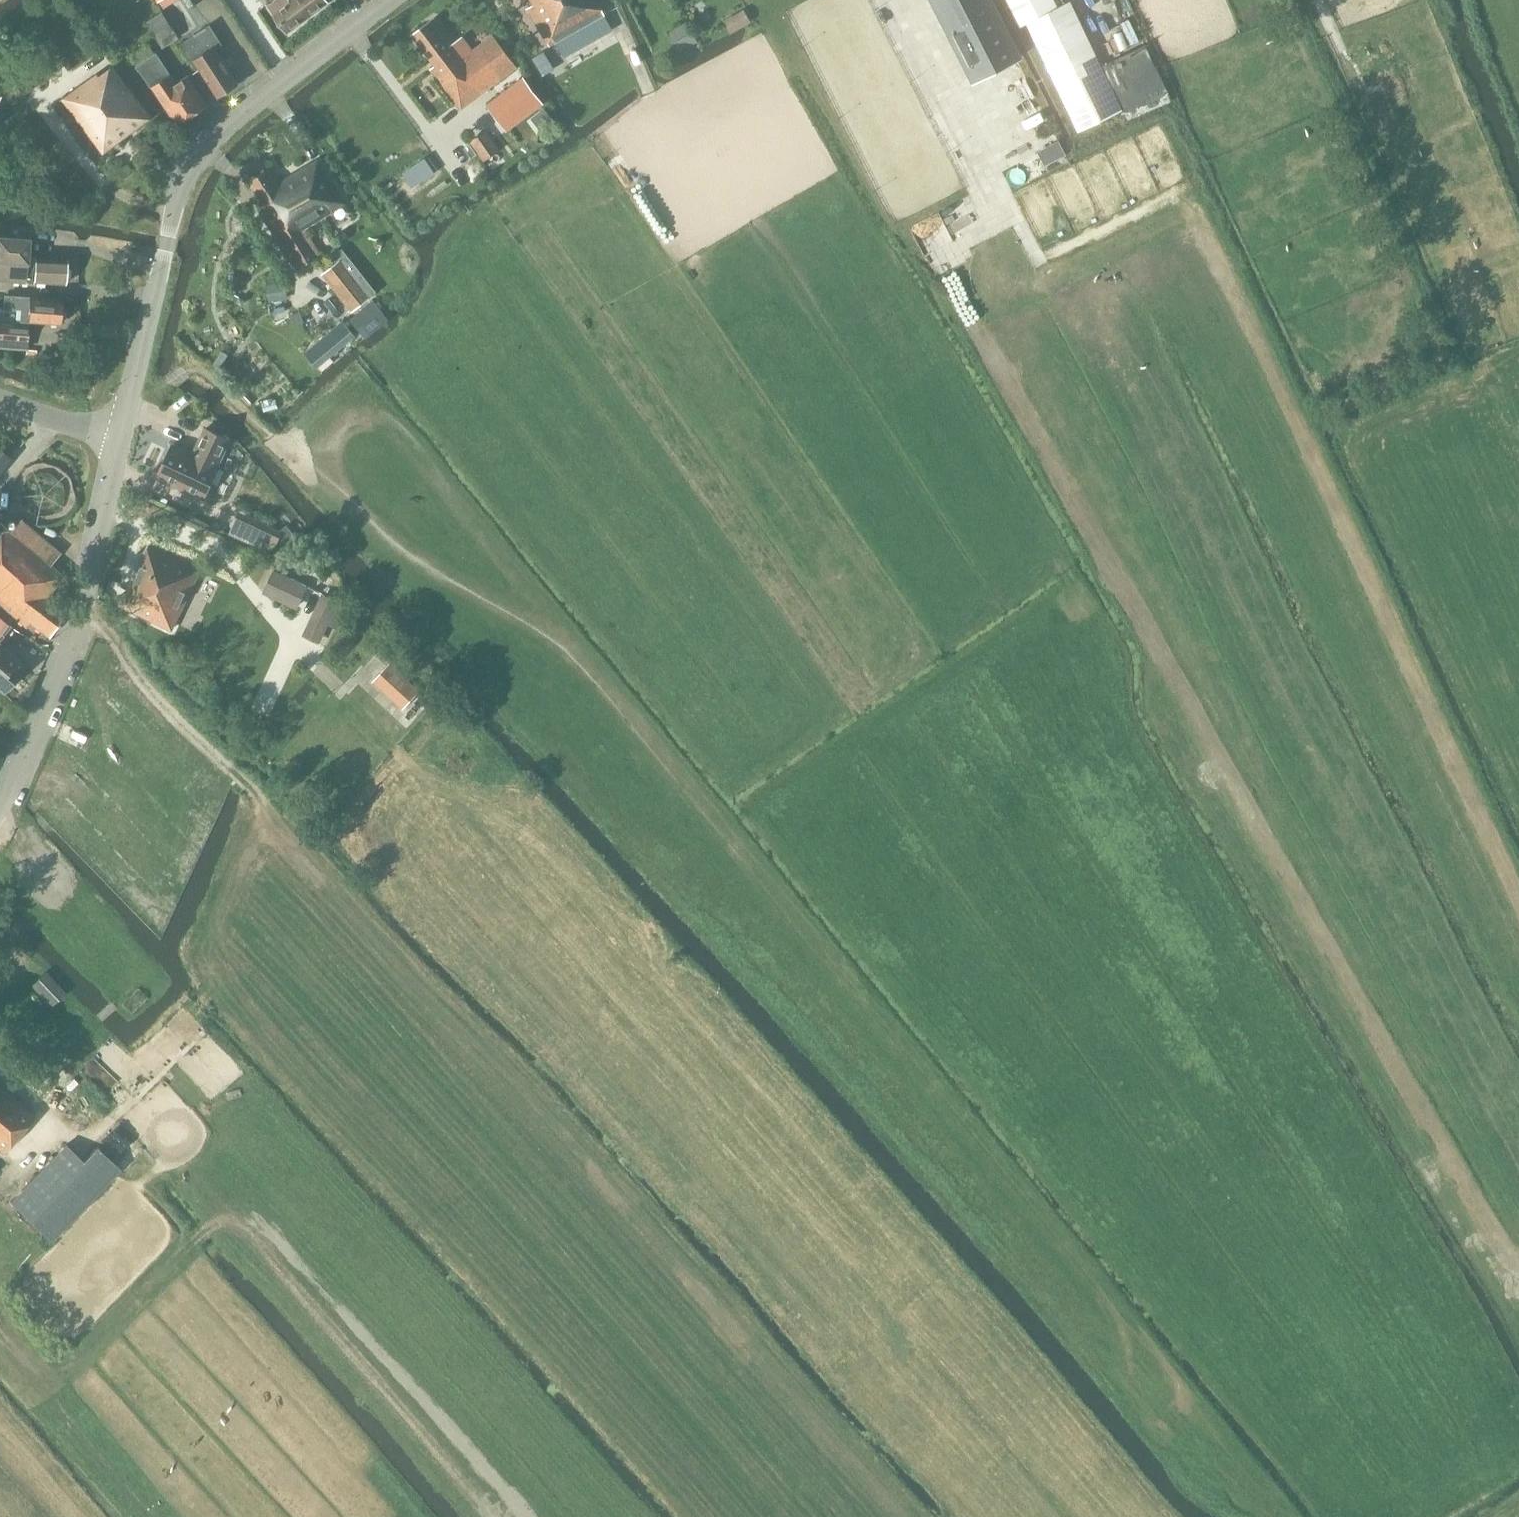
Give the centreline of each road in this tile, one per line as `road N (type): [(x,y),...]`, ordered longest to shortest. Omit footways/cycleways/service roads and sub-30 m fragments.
road 1 (tertiary): [(122,435),(188,173),(240,114),(393,0)]
road 2 (tertiary): [(0,810),(81,609),(122,435)]
road 3 (track): [(270,811),(81,609)]
road 4 (track): [(285,450),(190,369),(129,409)]
road 5 (unclassified): [(122,435),(0,399)]

